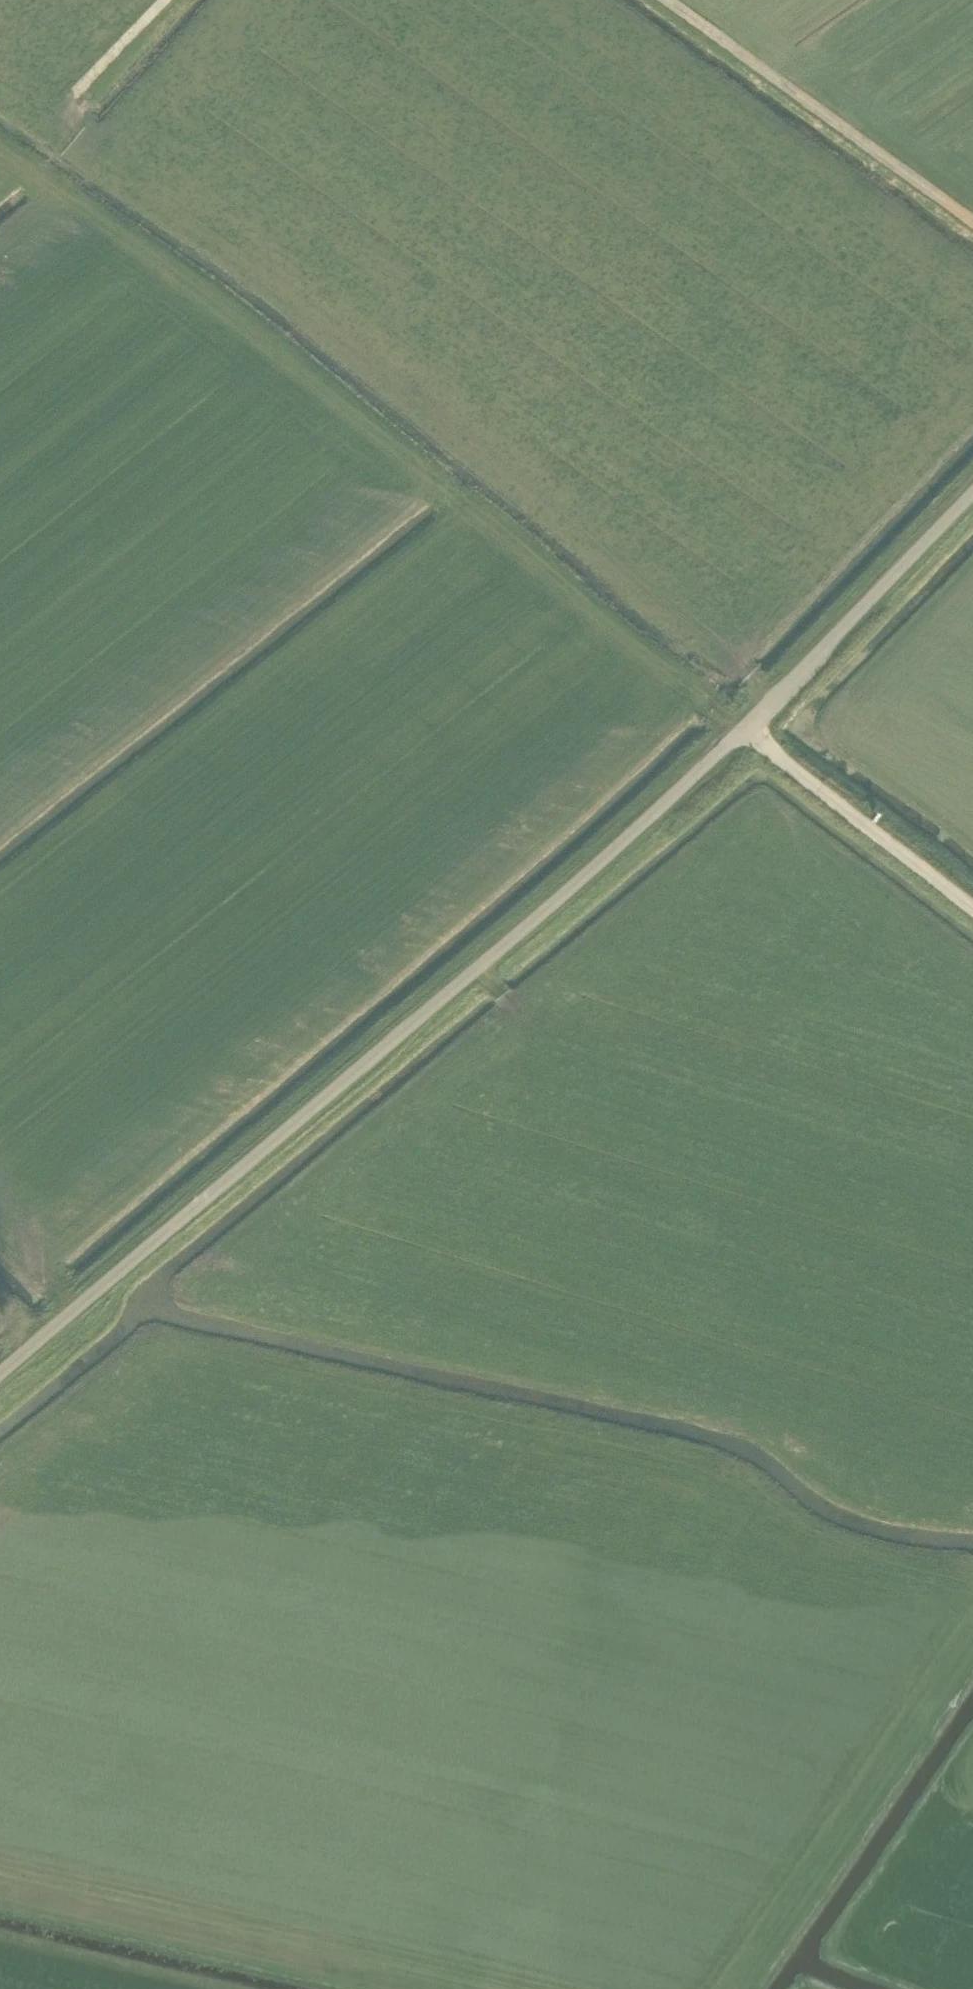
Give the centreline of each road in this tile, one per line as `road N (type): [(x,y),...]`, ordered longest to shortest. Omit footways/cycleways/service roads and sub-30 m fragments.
road 1 (unclassified): [(0,1377),(742,730)]
road 2 (unclassified): [(972,229),(658,0)]
road 3 (unclassified): [(742,730),(972,491)]
road 4 (unclassified): [(972,910),(742,730)]
road 5 (track): [(174,0),(45,137)]

